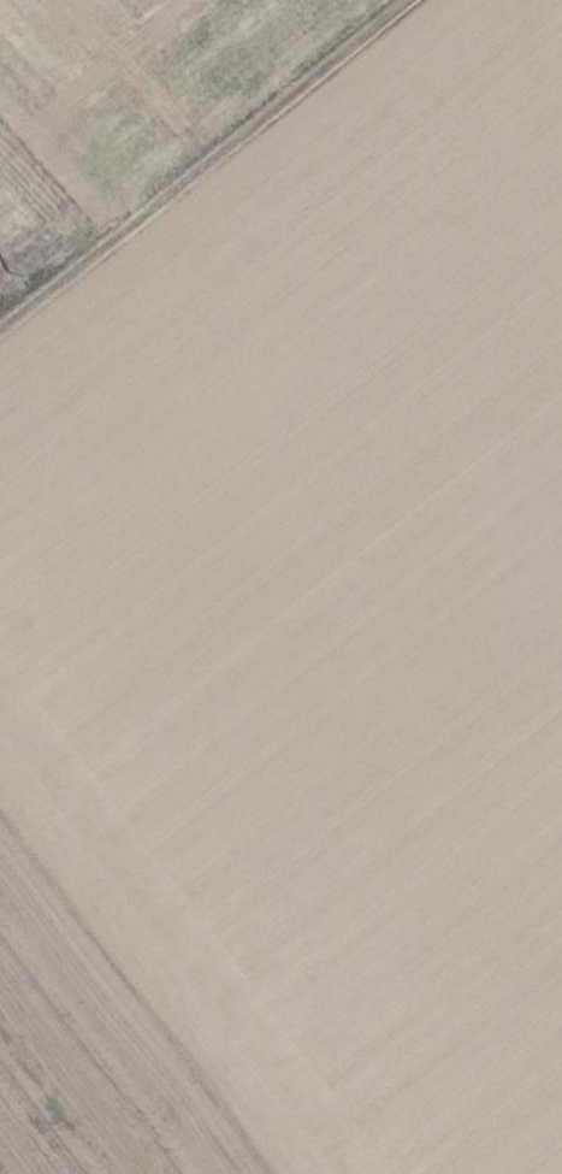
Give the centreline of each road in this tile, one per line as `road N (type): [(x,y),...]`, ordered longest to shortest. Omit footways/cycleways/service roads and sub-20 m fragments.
road 1 (track): [(408,0),(0,331)]

